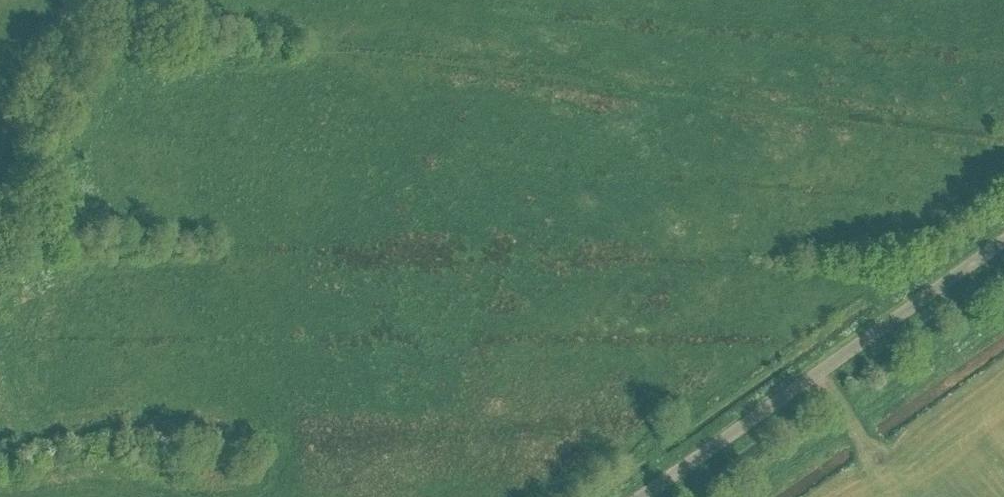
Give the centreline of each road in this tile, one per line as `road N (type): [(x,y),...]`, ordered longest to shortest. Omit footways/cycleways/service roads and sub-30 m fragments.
road 1 (unclassified): [(637,496),(1003,242)]
road 2 (track): [(89,0),(0,182)]

